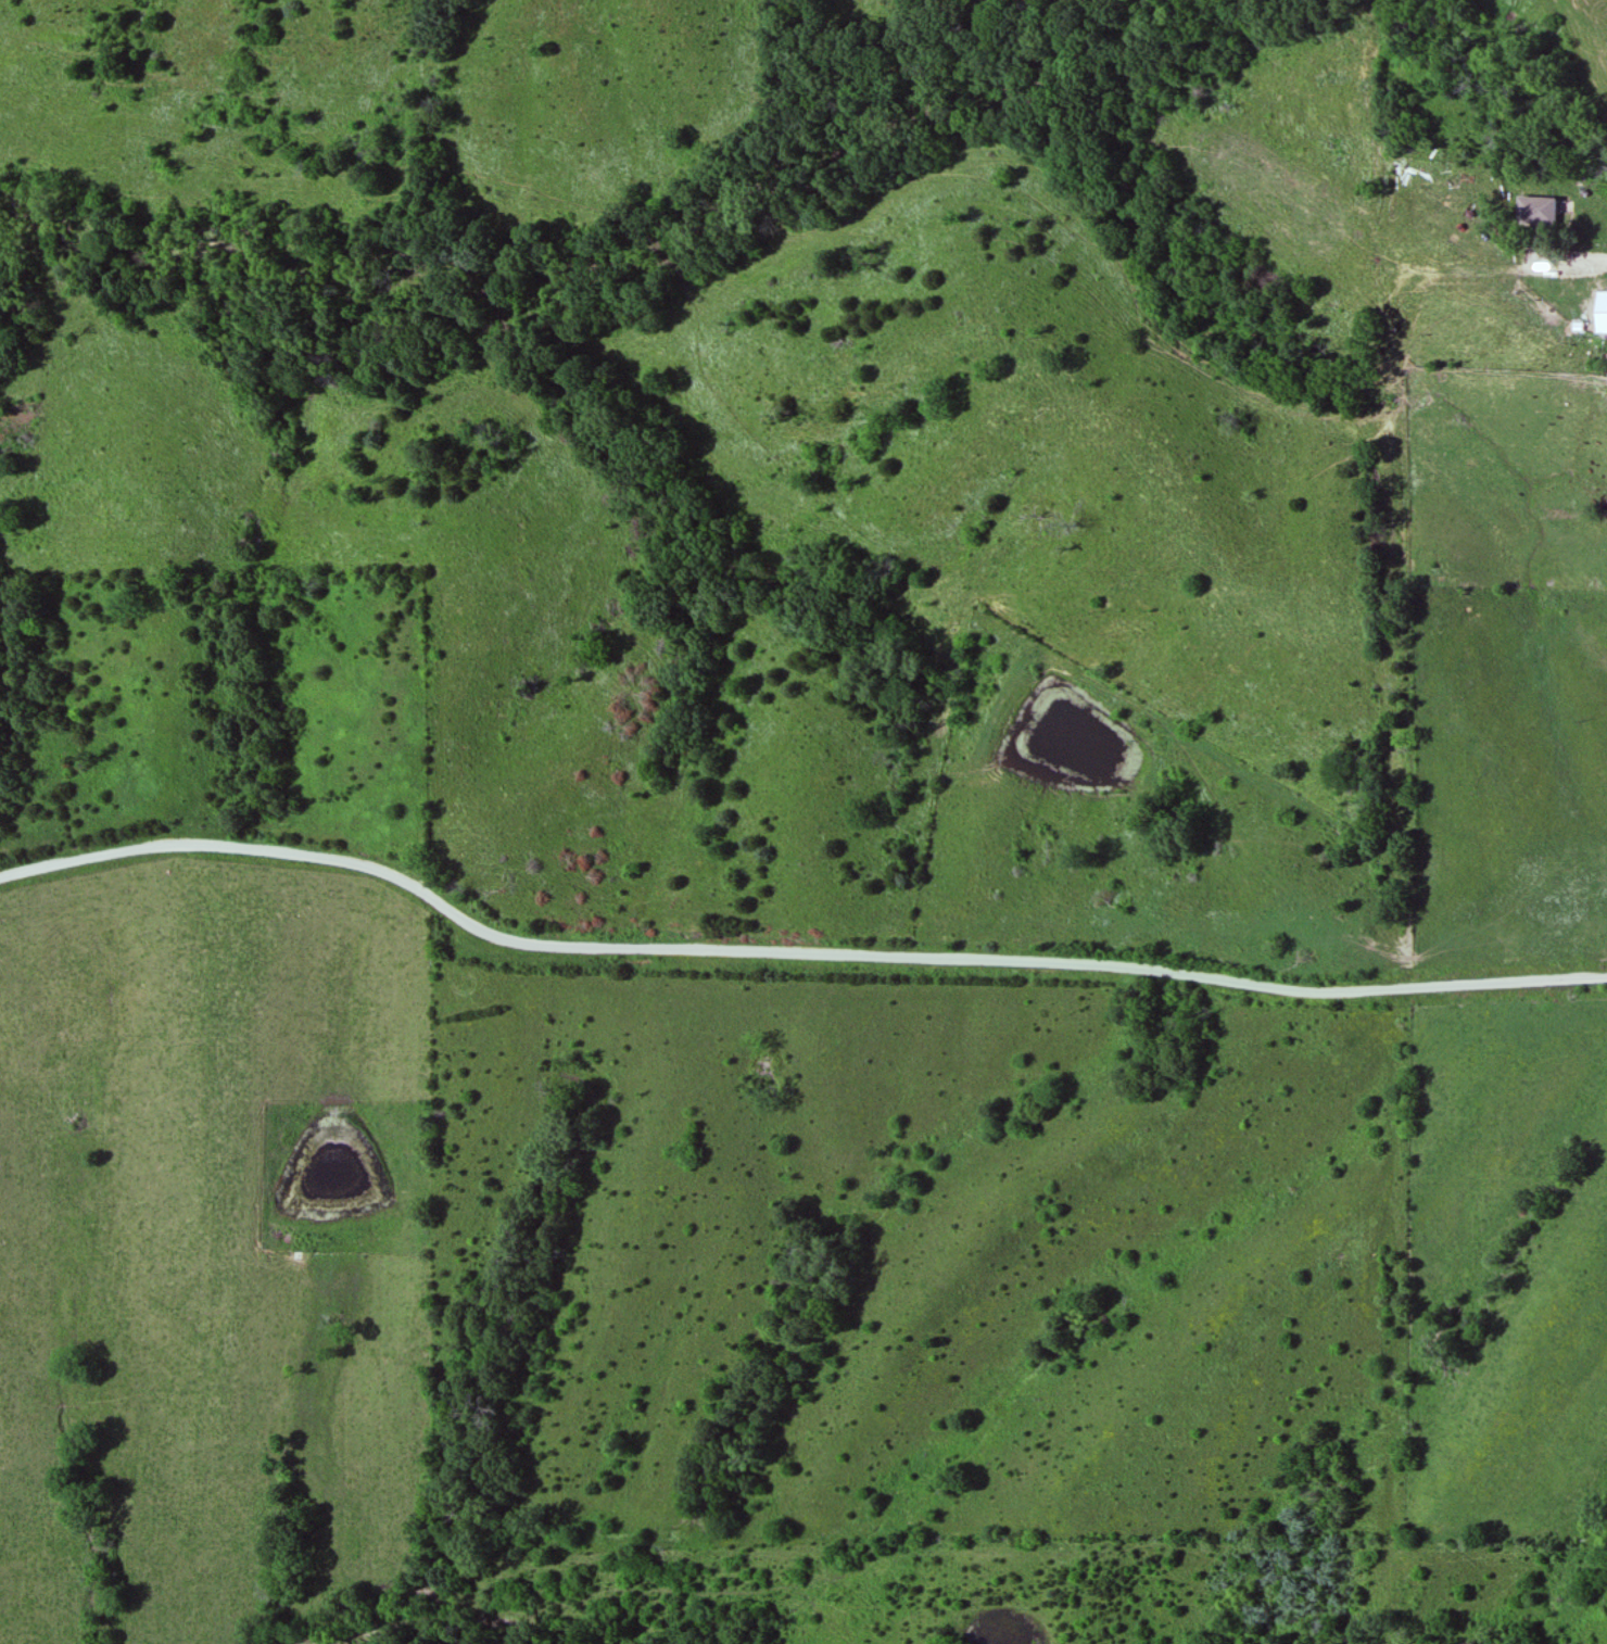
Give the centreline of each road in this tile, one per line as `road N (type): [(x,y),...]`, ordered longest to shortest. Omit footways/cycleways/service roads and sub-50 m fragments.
road 1 (residential): [(0,884),(125,856),(229,850),(382,876),(504,945),(541,949),(1068,964),(1261,992),(1606,983)]

